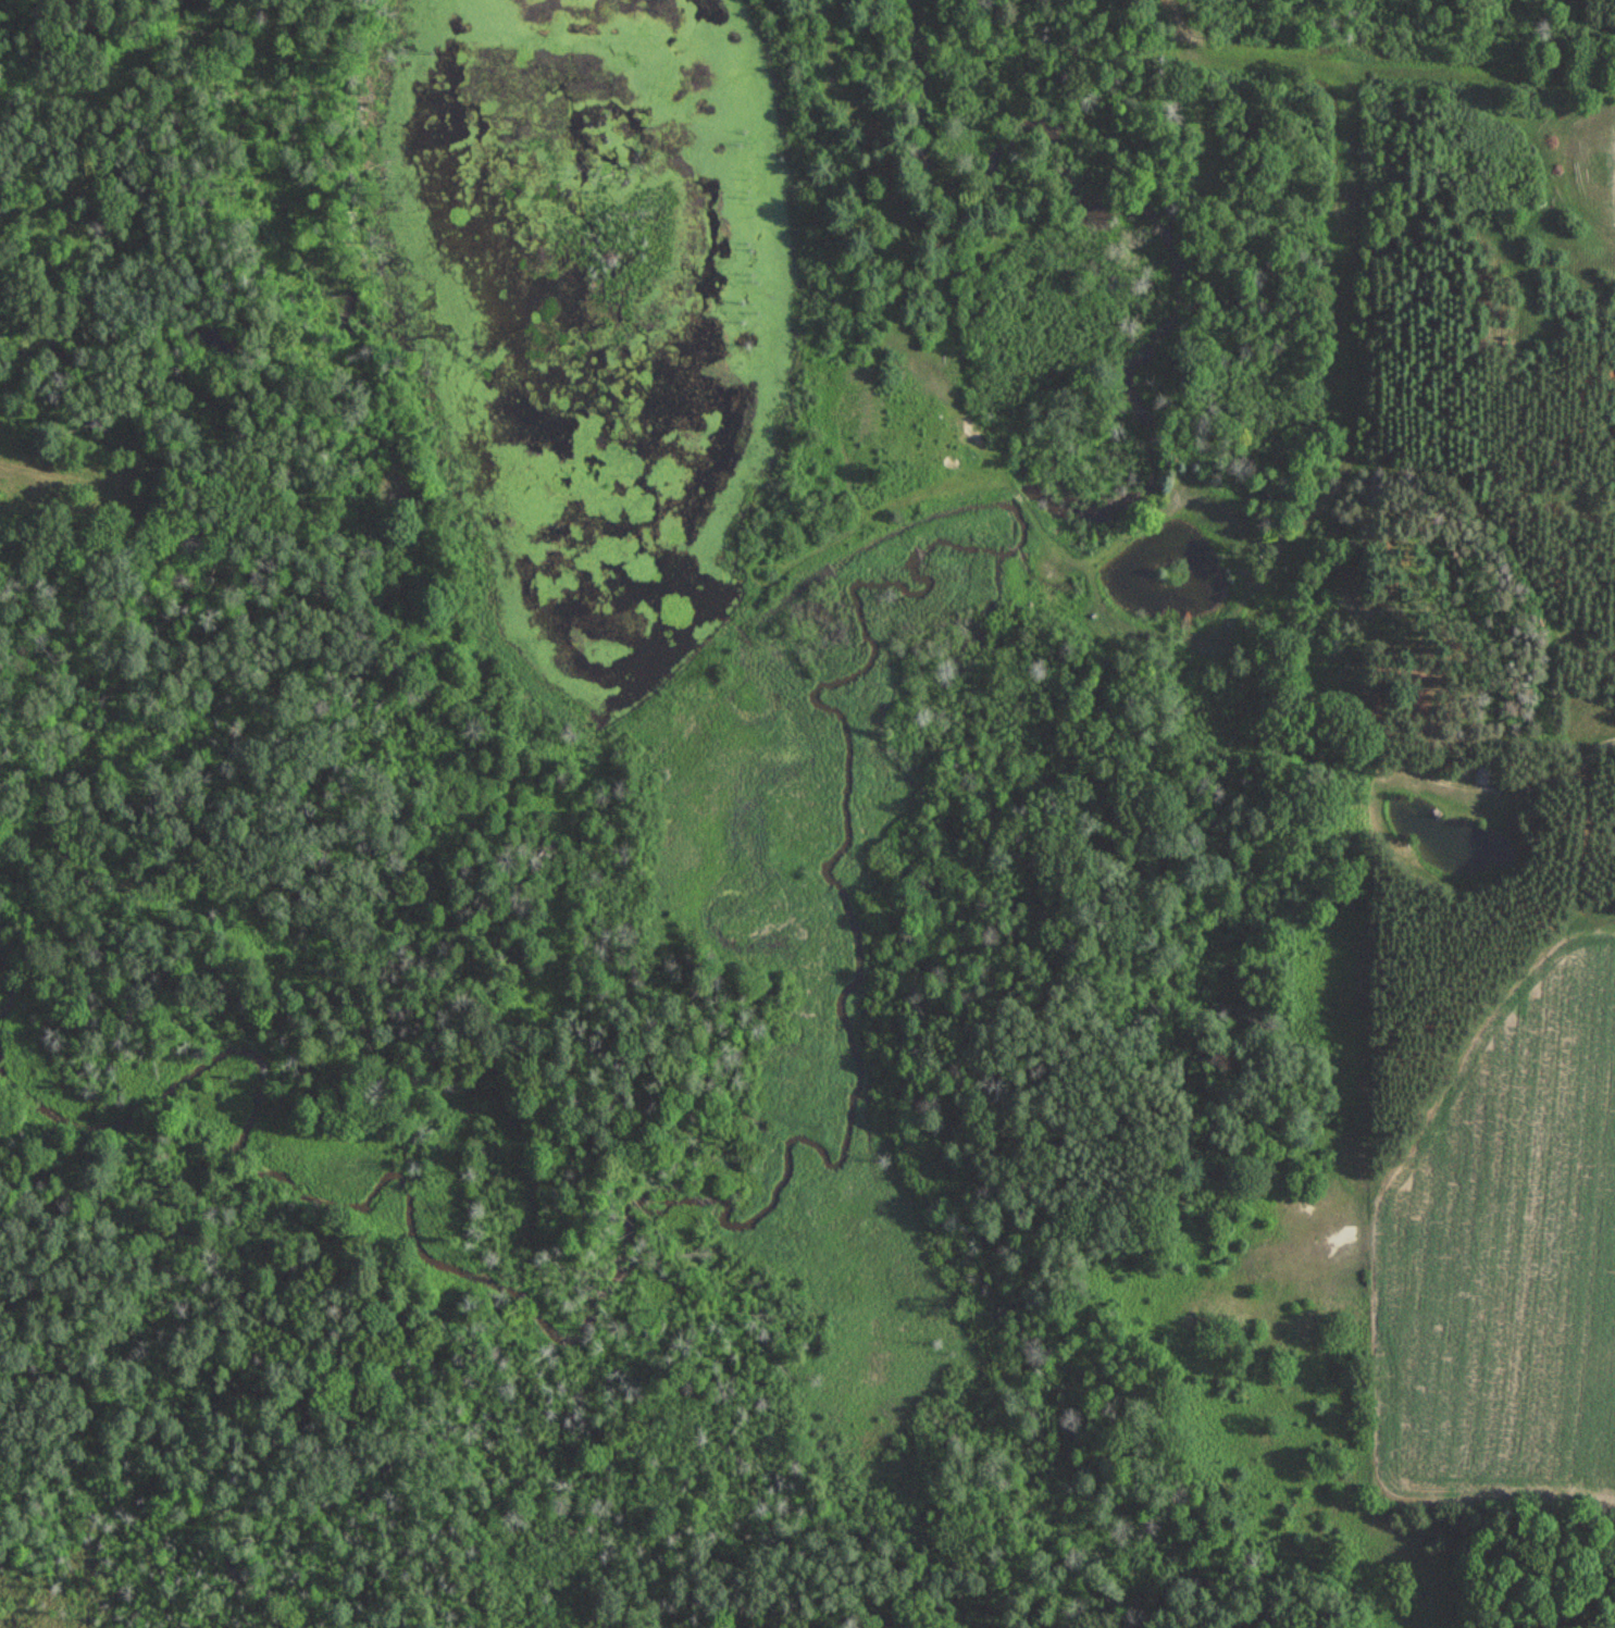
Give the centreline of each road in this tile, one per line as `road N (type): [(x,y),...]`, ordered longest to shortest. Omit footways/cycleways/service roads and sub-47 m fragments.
road 1 (residential): [(1614,101),(1235,86),(1131,0)]

